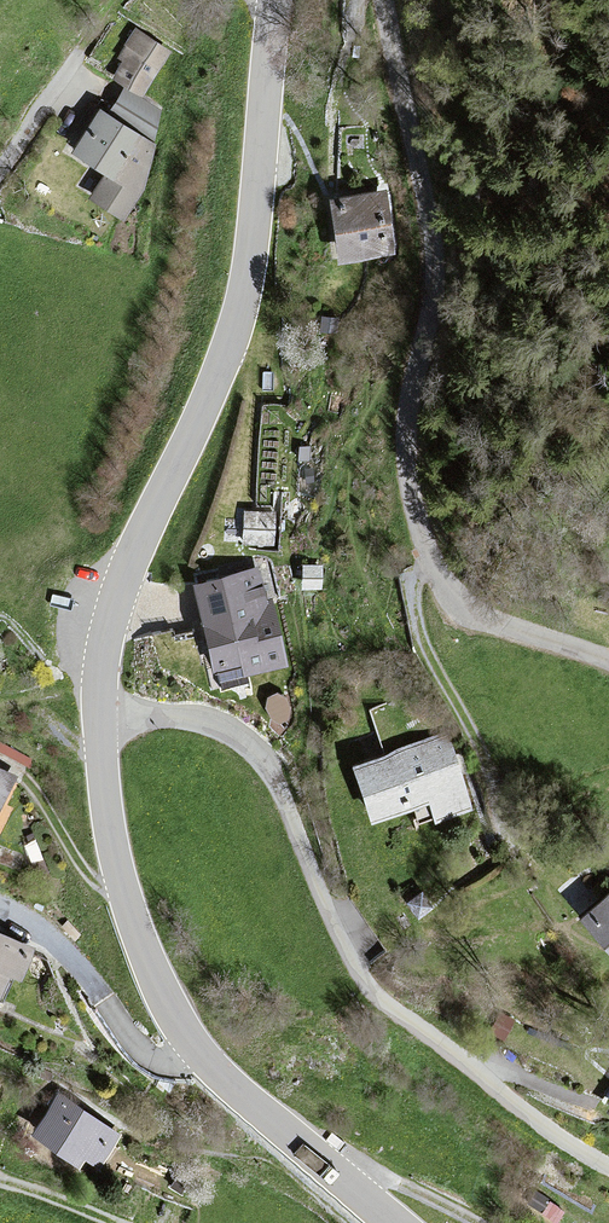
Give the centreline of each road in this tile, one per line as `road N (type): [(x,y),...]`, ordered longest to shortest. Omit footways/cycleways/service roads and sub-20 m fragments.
road 1 (residential): [(608,665),(464,615),(423,546),(404,445),(419,183),(390,0)]
road 2 (tertiary): [(101,716),(114,609),(237,325),(275,0)]
road 3 (residential): [(608,1171),(514,1108),(365,989),(323,903),(278,779),(257,753),(222,728),(101,716)]
road 4 (tertiary): [(395,1222),(225,1081),(181,1028),(145,952),(117,860),(101,716)]
road 5 (track): [(433,565),(422,571),(413,595),(416,624),(473,734),(496,820)]
road 6 (track): [(591,1109),(500,1069),(477,1077)]
road 7 (track): [(115,1222),(0,1184)]

